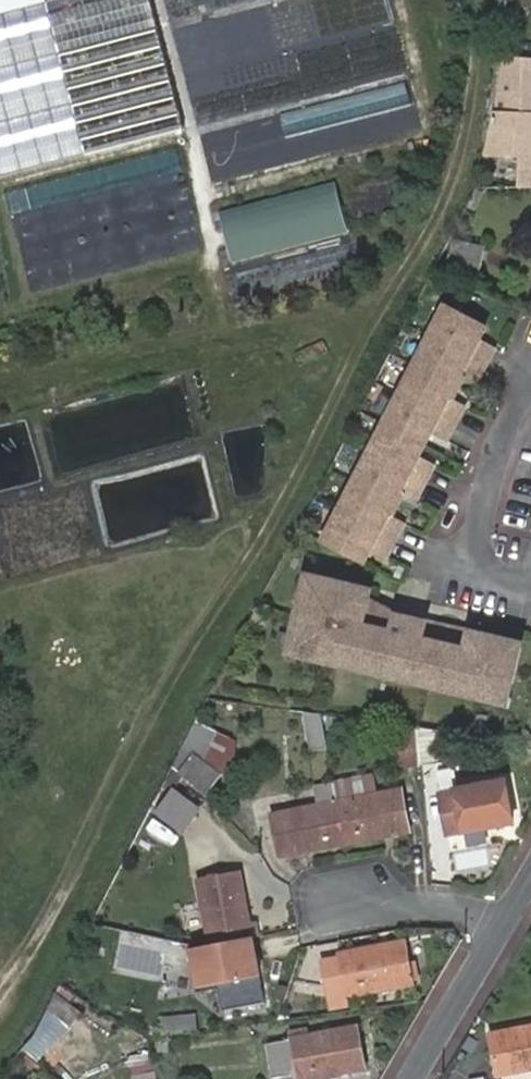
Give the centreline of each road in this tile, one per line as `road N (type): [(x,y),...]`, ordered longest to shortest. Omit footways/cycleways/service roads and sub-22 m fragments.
road 1 (track): [(0,997),(171,678),(386,315),(452,174),(470,107),(479,0)]
road 2 (track): [(0,392),(357,303),(412,259)]
road 3 (residential): [(530,576),(473,559),(530,373)]
road 4 (residential): [(503,926),(416,1078)]
road 5 (residential): [(503,926),(464,910),(347,902)]

